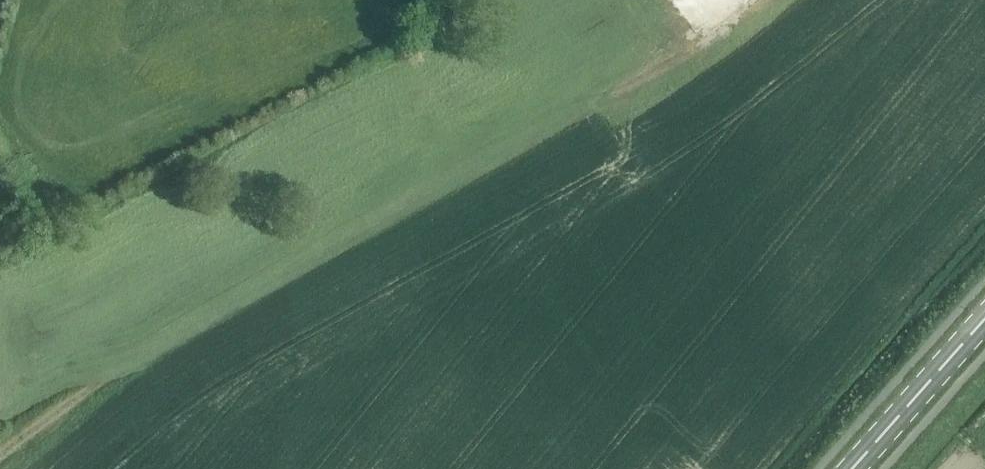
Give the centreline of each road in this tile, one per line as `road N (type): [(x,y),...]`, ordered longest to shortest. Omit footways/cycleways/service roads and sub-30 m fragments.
road 1 (secondary): [(855,468),(984,317)]

